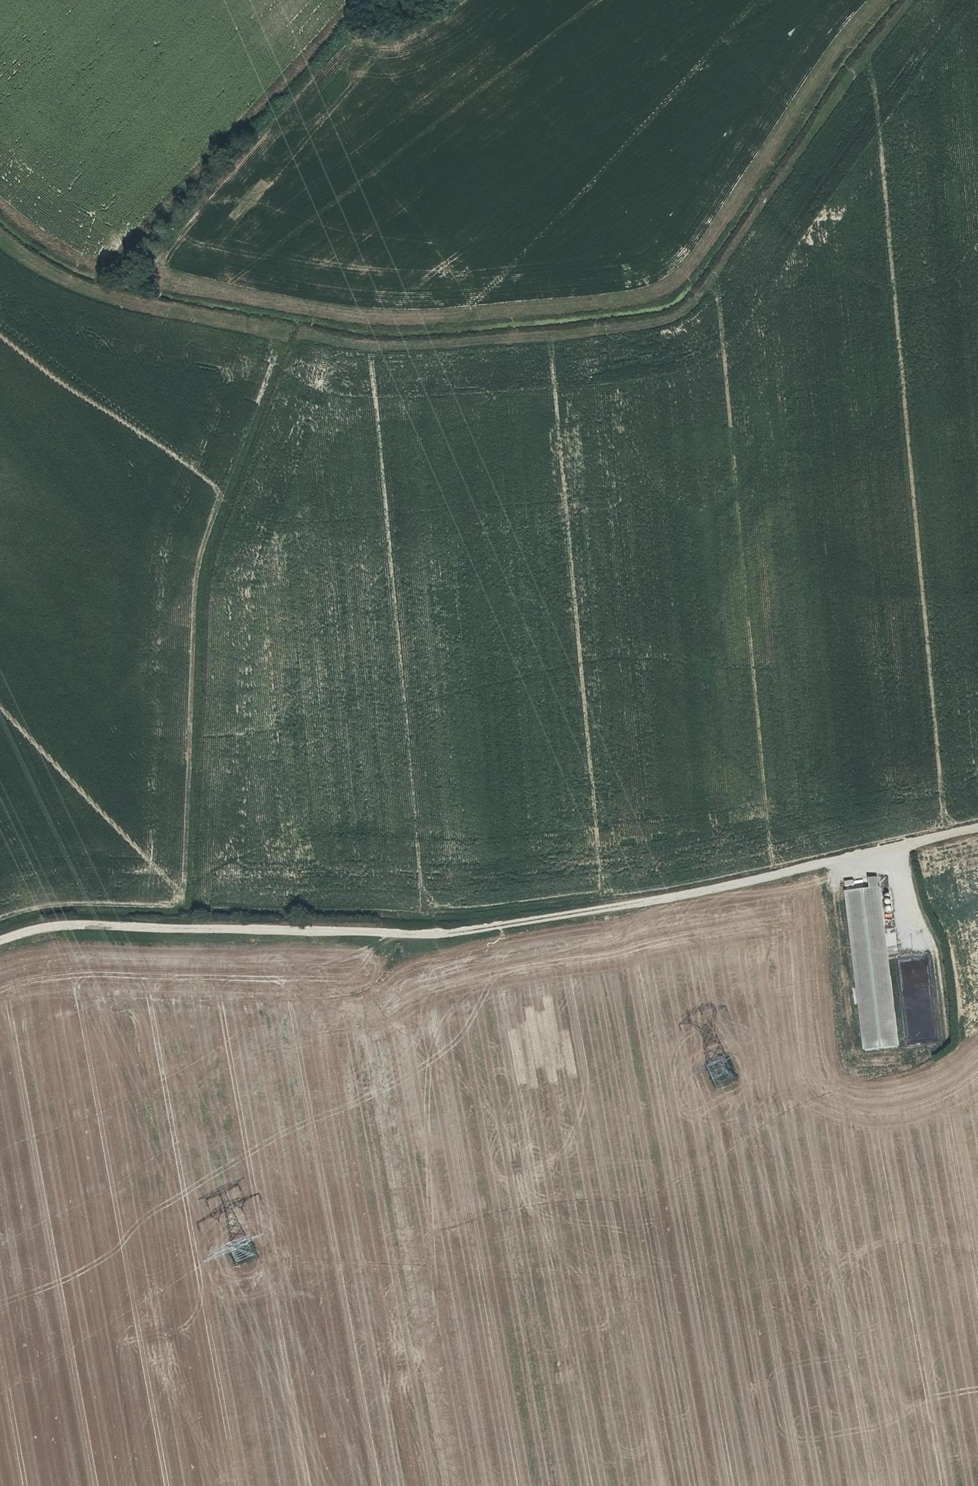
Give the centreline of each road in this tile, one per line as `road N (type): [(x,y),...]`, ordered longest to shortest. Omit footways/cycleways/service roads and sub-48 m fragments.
road 1 (track): [(0,944),(64,929),(426,938),(722,890),(977,829)]

